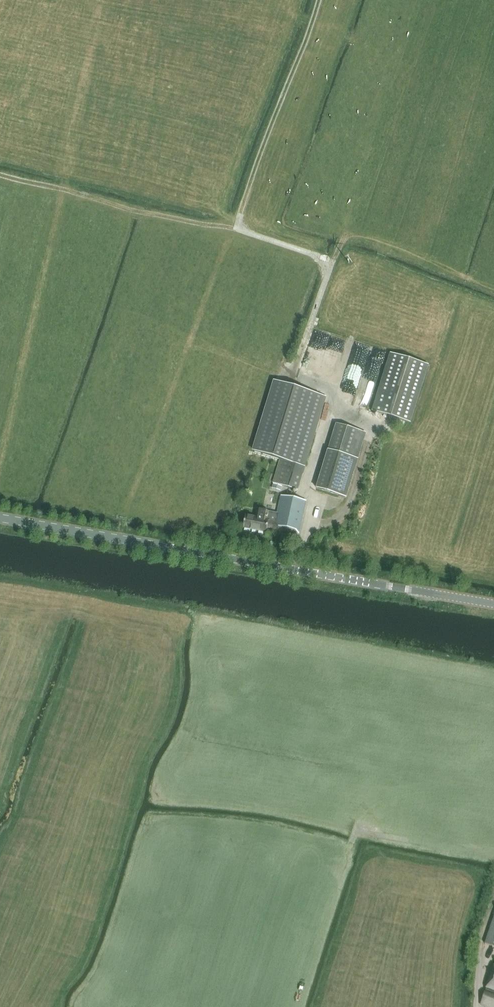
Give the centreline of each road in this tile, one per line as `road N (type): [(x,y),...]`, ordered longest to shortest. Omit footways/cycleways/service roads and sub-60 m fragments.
road 1 (tertiary): [(493,601),(0,516)]

